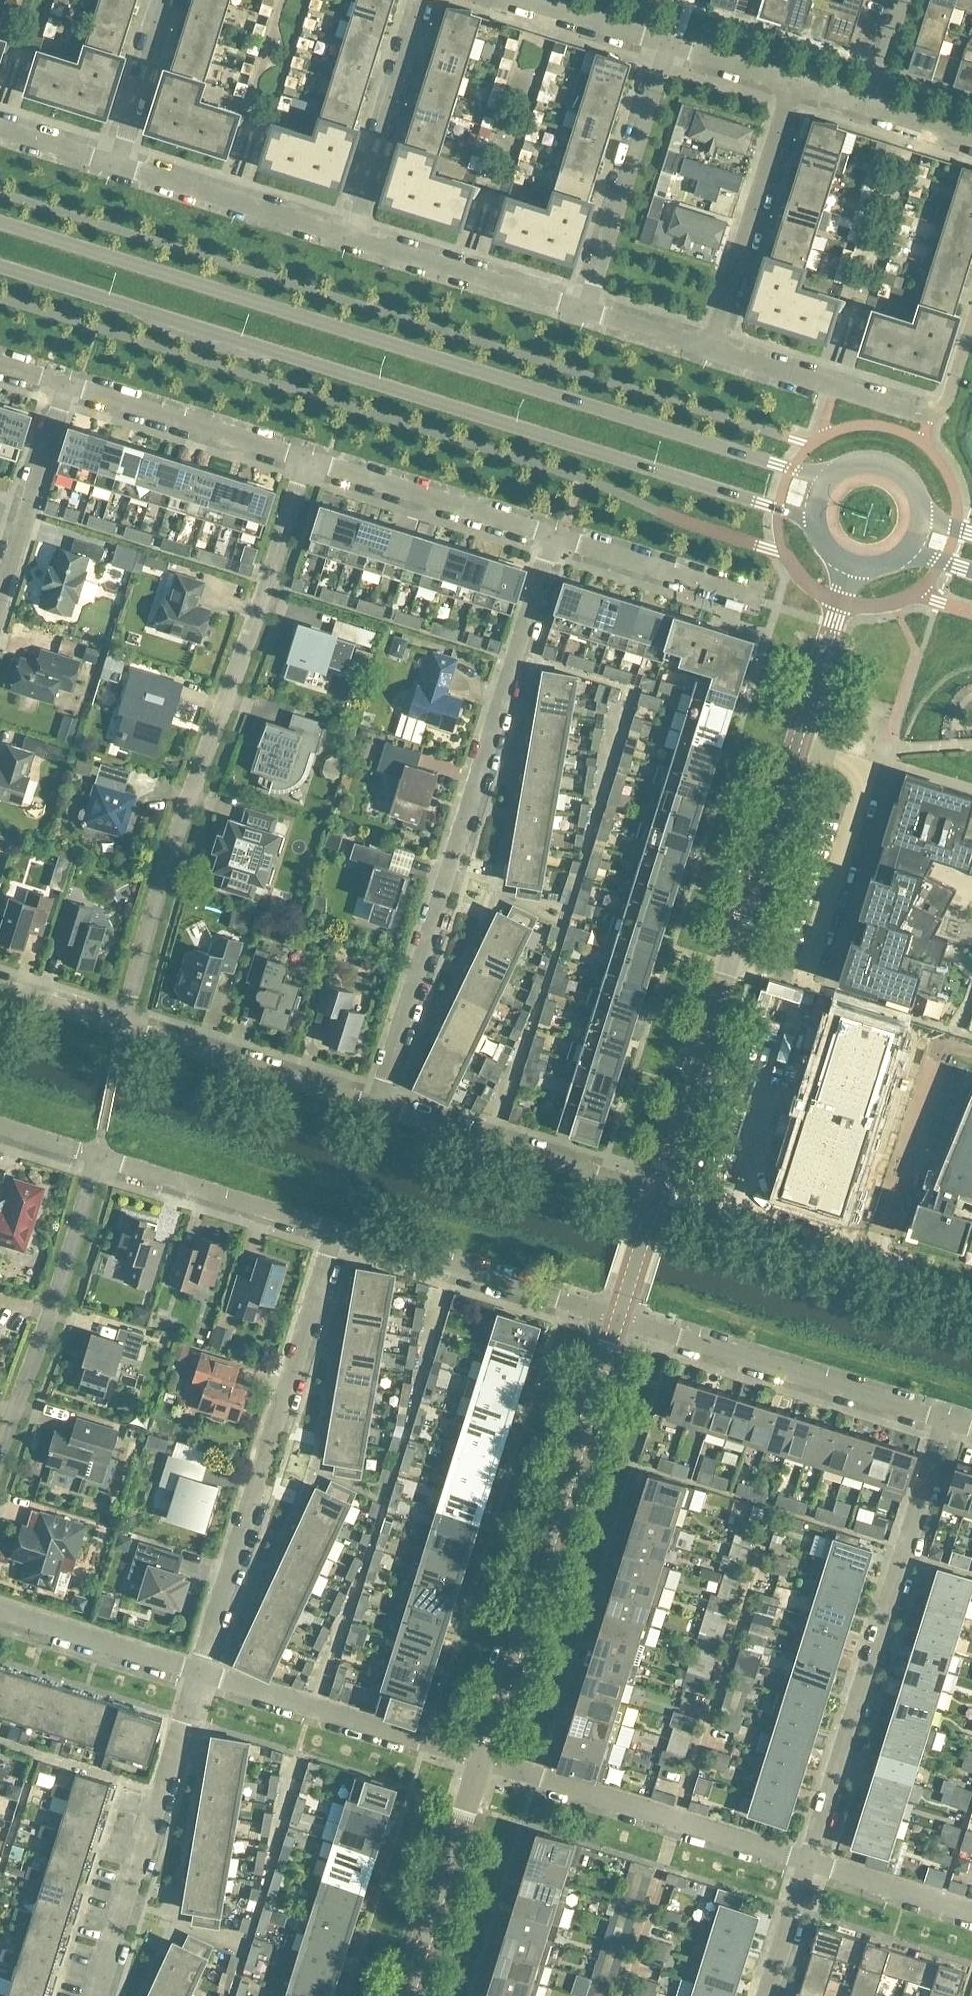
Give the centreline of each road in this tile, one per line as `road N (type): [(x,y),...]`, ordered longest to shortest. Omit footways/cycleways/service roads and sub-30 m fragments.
road 1 (secondary): [(829,478),(0,225)]
road 2 (secondary): [(0,268),(815,524)]
road 3 (unclassified): [(656,1193),(848,564)]
road 4 (residential): [(123,1027),(168,861),(306,460)]
road 5 (residential): [(376,1106),(553,537)]
road 6 (residential): [(481,1758),(617,1314)]
road 7 (residential): [(197,1671),(335,1230)]
road 8 (residential): [(808,1860),(947,1421)]
road 9 (residential): [(947,1421),(617,1314)]
road 10 (residential): [(808,1860),(481,1758)]
road 11 (residential): [(97,1995),(197,1671)]
road 12 (residential): [(0,1446),(96,1155)]
road 13 (residential): [(481,1758),(197,1671)]
road 14 (residential): [(617,1314),(335,1230)]
road 15 (residential): [(656,1193),(376,1106)]
road 16 (residential): [(584,312),(669,43)]
road 17 (residential): [(711,348),(792,81)]
road 18 (residential): [(376,1106),(123,1027)]
road 19 (residential): [(553,537),(306,460)]
road 20 (residential): [(306,460),(65,384)]
road 21 (residential): [(348,241),(421,0)]
road 22 (residential): [(335,1230),(96,1155)]
road 23 (residential): [(408,1995),(481,1758)]
road 24 (residential): [(584,312),(348,241)]
road 25 (residential): [(348,241),(116,166)]
road 26 (residential): [(0,596),(65,384)]
road 27 (residential): [(763,602),(553,537)]
road 28 (residential): [(914,412),(711,348)]
road 29 (residential): [(197,1671),(0,1609)]
road 30 (residential): [(116,166),(169,0)]
road 31 (residential): [(971,1913),(808,1860)]
road 32 (residential): [(669,43),(528,0)]
road 33 (residential): [(766,1995),(808,1860)]
road 34 (residential): [(711,348),(584,312)]
road 35 (residential): [(123,1027),(0,989)]
road 36 (residential): [(792,81),(669,43)]
road 37 (unclassified): [(617,1314),(656,1193)]
road 38 (secondary): [(919,519),(910,484),(880,464),(844,467),(829,478)]
road 39 (residential): [(116,166),(0,128)]

